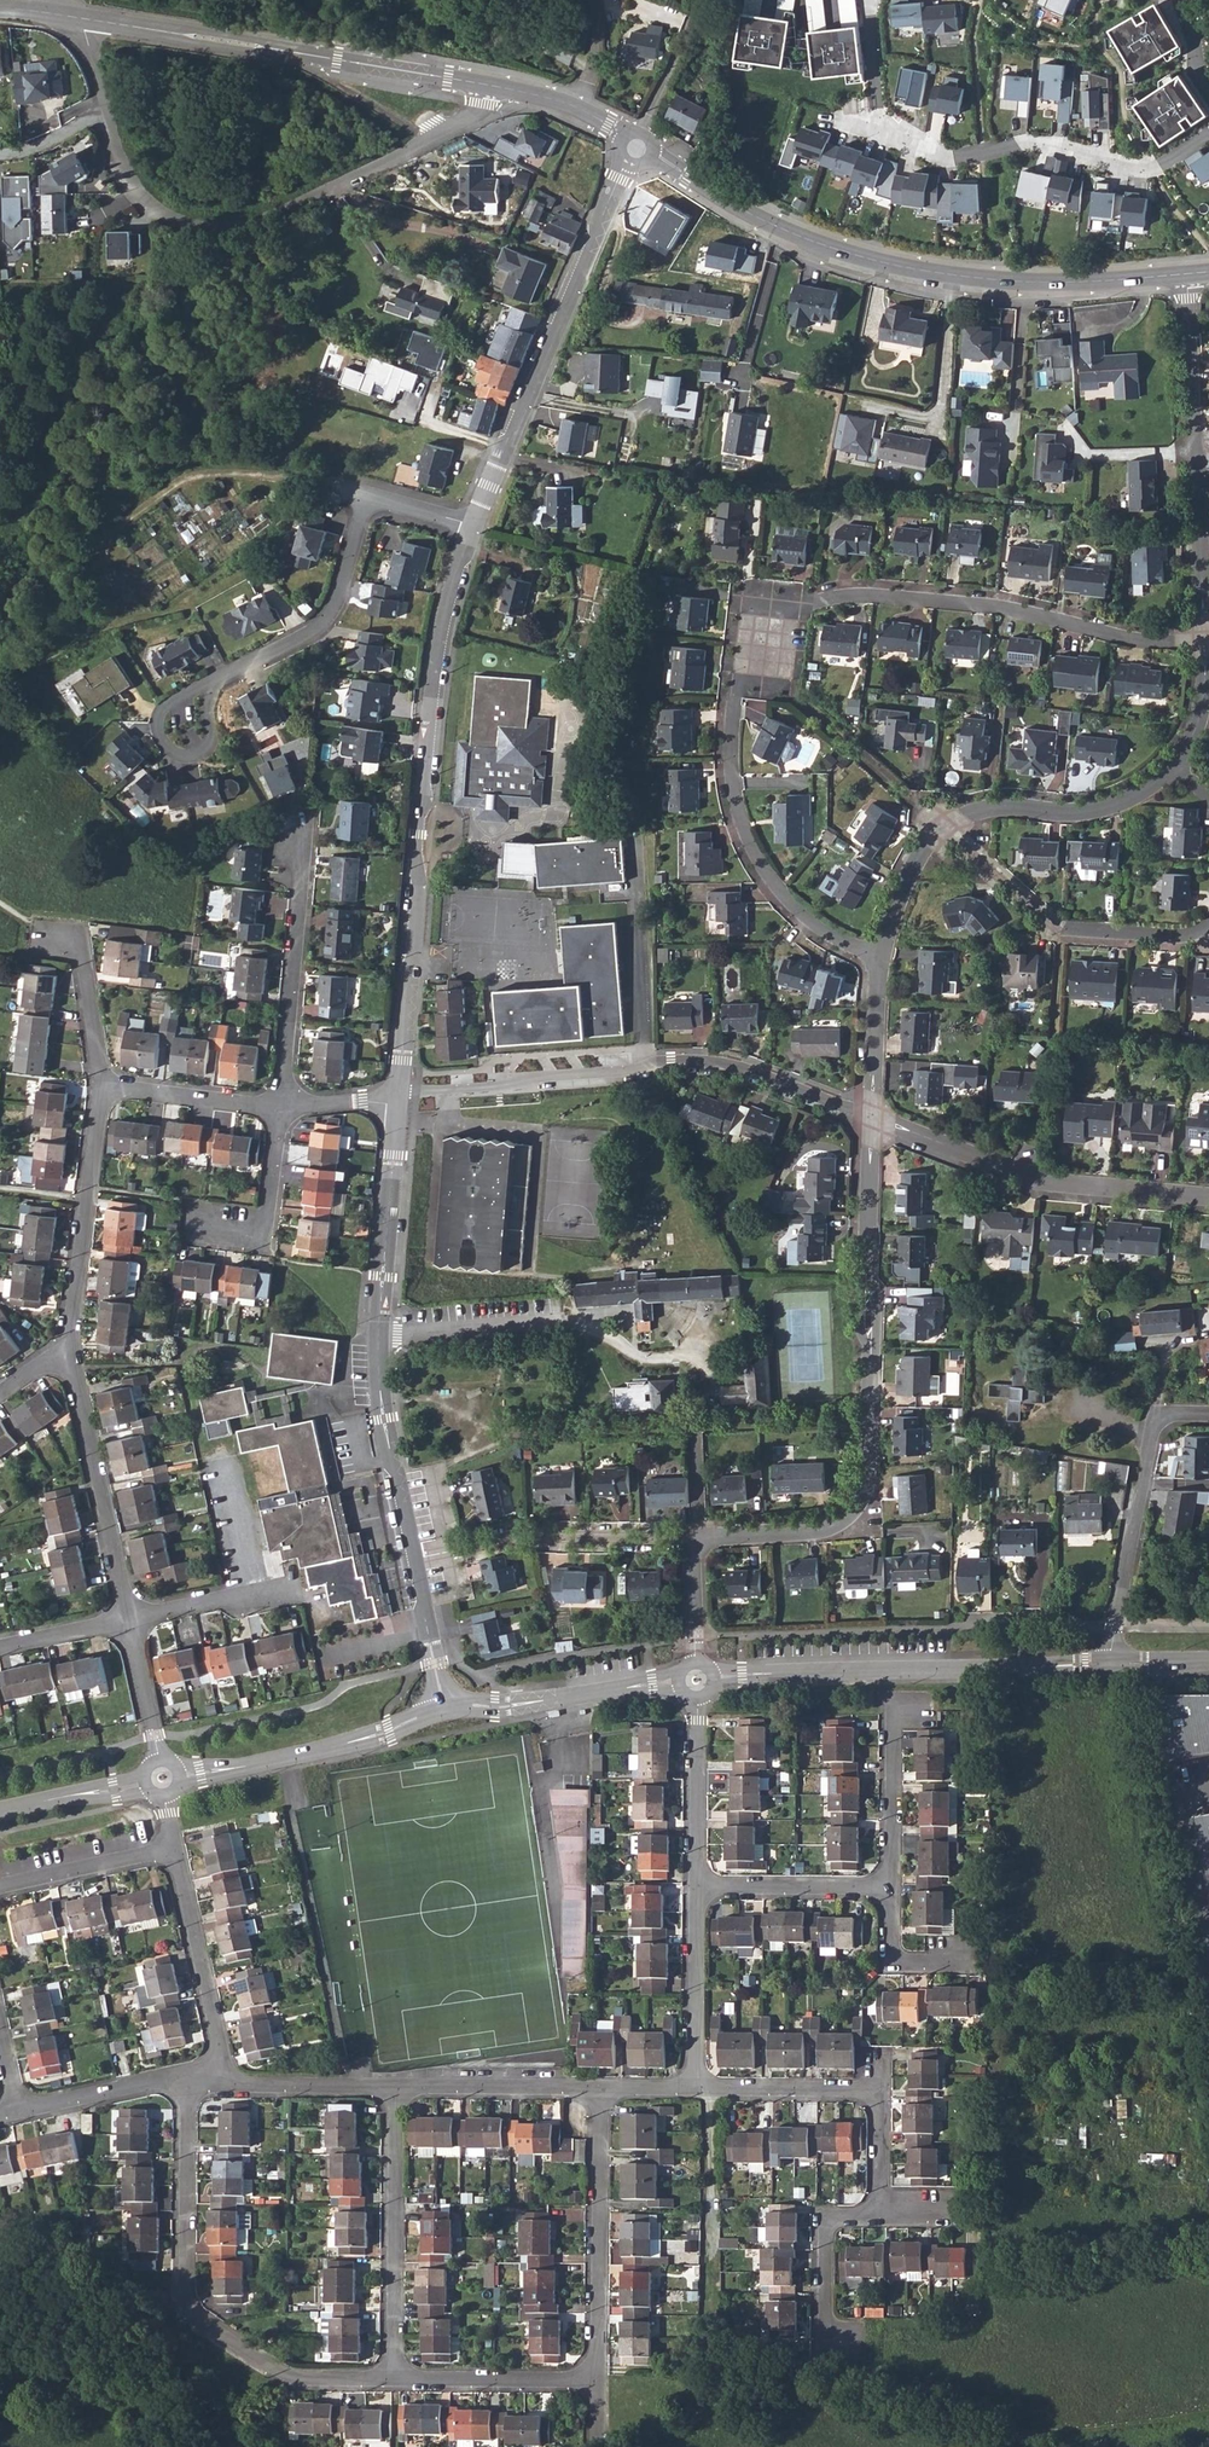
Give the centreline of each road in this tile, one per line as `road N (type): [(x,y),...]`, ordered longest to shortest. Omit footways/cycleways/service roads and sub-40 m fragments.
road 1 (residential): [(880,956),(823,932),(785,900),(738,819),(730,764),(734,698),(766,647),(771,618),(866,596),(1005,611),(1147,643),(1205,643)]
road 2 (residential): [(83,20),(100,109),(131,182),(157,214),(191,228),(227,232),(296,207),(443,132),(490,100),(499,84)]
road 3 (residential): [(398,1085),(431,711),(441,643),(476,526)]
road 4 (residential): [(870,1117),(865,1283),(872,1350),(859,1506),(812,1533),(691,1547)]
road 5 (residential): [(653,155),(751,215),(882,264),(1060,283),(1187,273)]
road 6 (residential): [(398,1085),(617,1073),(675,1059),(722,1063),(870,1117)]
road 7 (residential): [(1208,137),(1158,167),(1129,170),(1048,146),(955,155),(919,150),(879,127),(873,0)]
road 8 (residential): [(413,1561),(384,1419),(378,1335),(395,1105)]
road 9 (residential): [(201,2082),(189,2114),(189,2309),(294,2378),(393,2379)]
road 10 (residential): [(83,20),(499,84)]
road 11 (residential): [(1109,1663),(714,1678)]
road 12 (residential): [(476,526),(627,164)]
road 13 (residential): [(476,526),(368,501),(331,616),(309,637),(216,682)]
road 14 (residential): [(870,1117),(1042,1184),(1208,1200)]
road 15 (residential): [(940,832),(1059,928),(1182,938),(1208,929)]
road 16 (residential): [(1208,1418),(1175,1418),(1152,1431),(1109,1663)]
road 17 (residential): [(602,2089),(598,2383)]
road 18 (residential): [(393,2379),(395,2086)]
road 19 (residential): [(691,1547),(520,1538),(413,1561)]
road 20 (residential): [(70,1352),(128,1620)]
road 21 (residential): [(444,1712),(346,1746),(180,1777)]
road 22 (residential): [(281,1106),(301,870),(294,840)]
road 23 (residential): [(102,1087),(70,1352)]
road 24 (residential): [(1171,770),(1109,809),(978,813),(940,832)]
road 25 (residential): [(177,1850),(219,2046),(201,2082)]
road 26 (residential): [(677,1681),(444,1712)]
road 27 (residential): [(128,1620),(289,1590),(324,1618)]
road 28 (residential): [(602,2089),(395,2086)]
road 29 (residential): [(393,2379),(598,2383)]
road 30 (residential): [(696,1887),(695,2089)]
road 31 (track): [(714,2089),(709,2289)]
road 32 (residential): [(696,1887),(890,1891)]
road 33 (residential): [(395,2086),(201,2082)]
road 34 (residential): [(216,682),(166,708),(157,723),(179,759),(212,743),(209,702)]
road 35 (residential): [(695,1699),(696,1887)]
road 36 (residential): [(1198,460),(1187,273)]
road 37 (residential): [(909,1711),(893,1732),(890,1891)]
road 38 (residential): [(19,2110),(154,2082),(201,2082)]
road 39 (residential): [(1198,460),(1205,643)]
road 40 (residential): [(878,2092),(695,2089)]
road 41 (residential): [(177,1850),(0,1888)]
road 42 (residential): [(102,1087),(281,1106)]
road 43 (residential): [(881,2211),(837,2220),(826,2231),(823,2314),(840,2342)]
road 44 (residential): [(211,1228),(252,1233),(268,1211),(281,1106)]
road 45 (residential): [(54,940),(79,944),(102,1087)]
road 46 (residential): [(880,956),(870,1117)]
road 47 (residential): [(444,1712),(413,1561)]
road 48 (residential): [(145,1783),(0,1814)]
road 49 (residential): [(128,1620),(158,1759)]
road 50 (residential): [(940,832),(905,883),(880,956)]
road 51 (residential): [(499,84),(576,107),(624,136)]
road 52 (residential): [(1205,643),(1205,693),(1171,770)]
road 53 (residential): [(0,1649),(128,1620)]
road 54 (residential): [(890,1891),(891,1949),(904,1965),(951,1957)]

